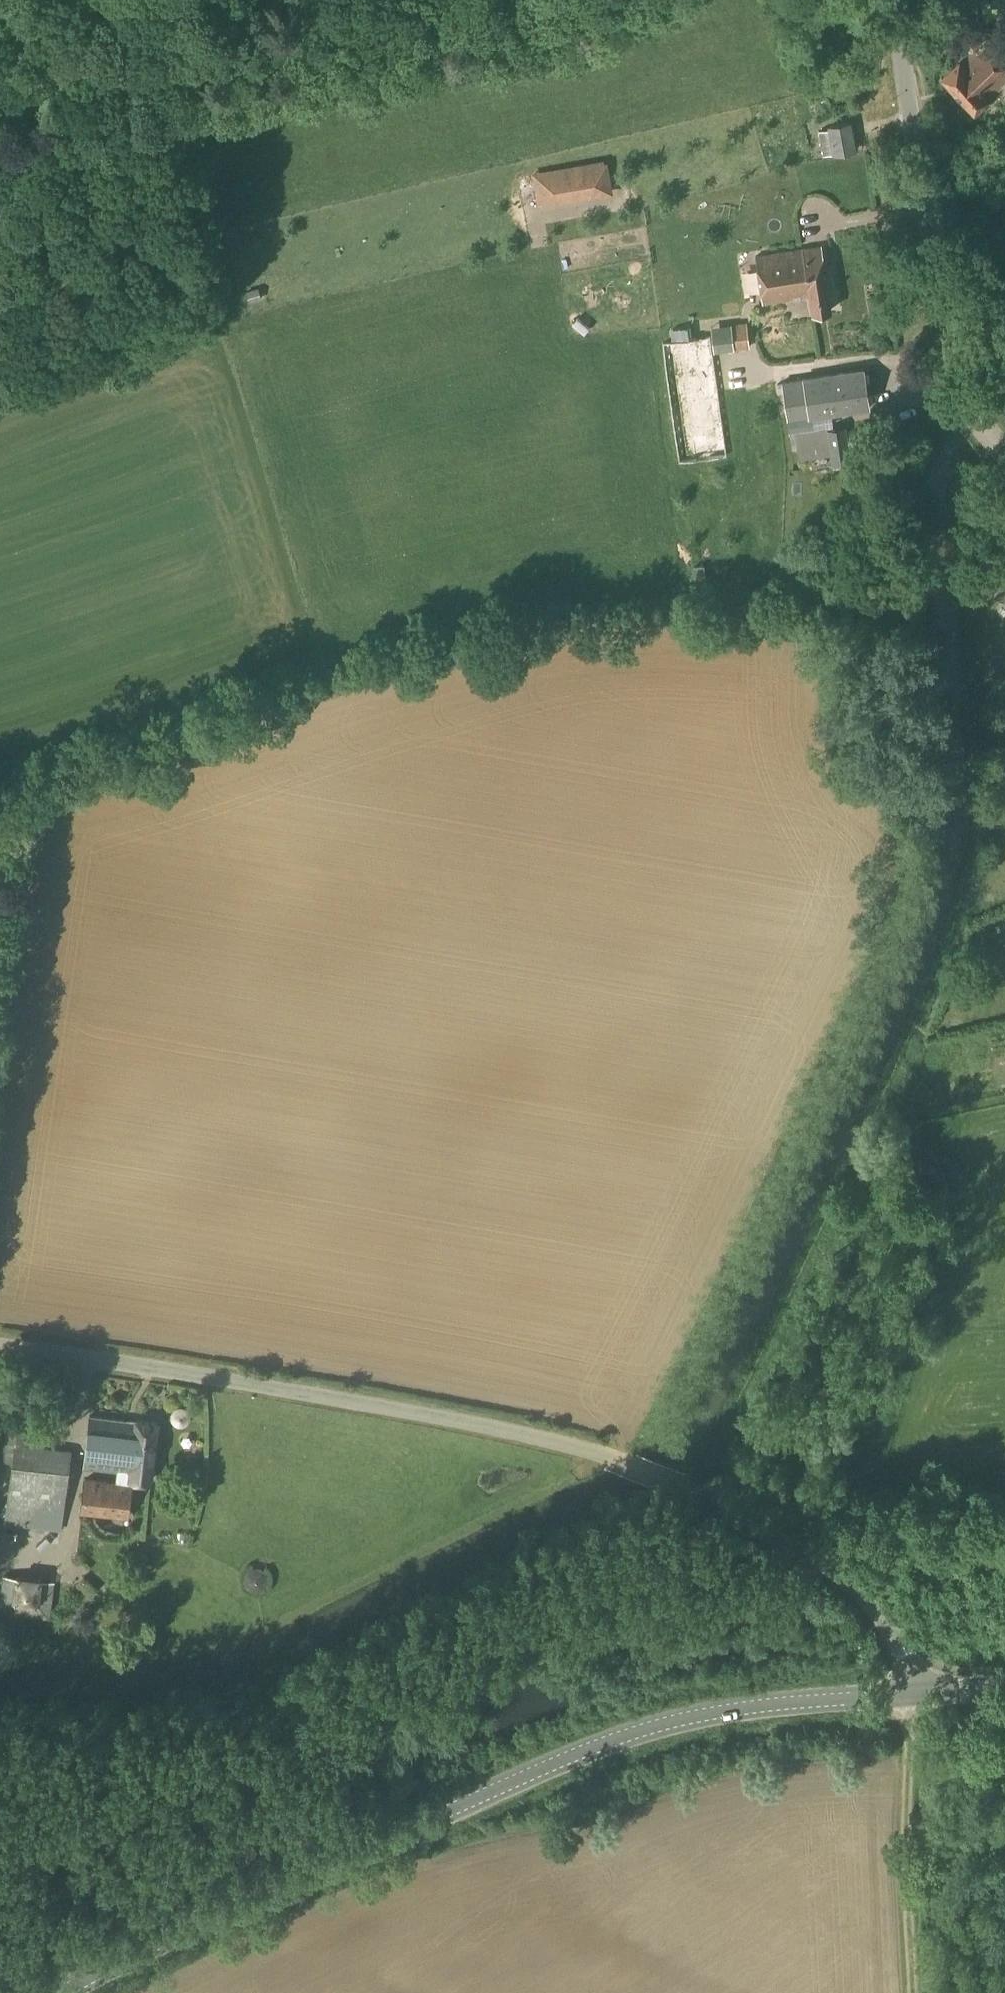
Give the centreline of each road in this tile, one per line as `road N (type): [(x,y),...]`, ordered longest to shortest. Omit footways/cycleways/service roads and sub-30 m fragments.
road 1 (unclassified): [(931,1699),(846,1585),(641,1461),(0,1347)]
road 2 (tertiary): [(73,1992),(559,1761),(647,1730),(752,1709),(931,1699)]
road 3 (track): [(0,70),(231,47),(558,0)]
road 4 (residential): [(1004,455),(967,407),(929,265),(903,91),(899,29),(909,0)]

